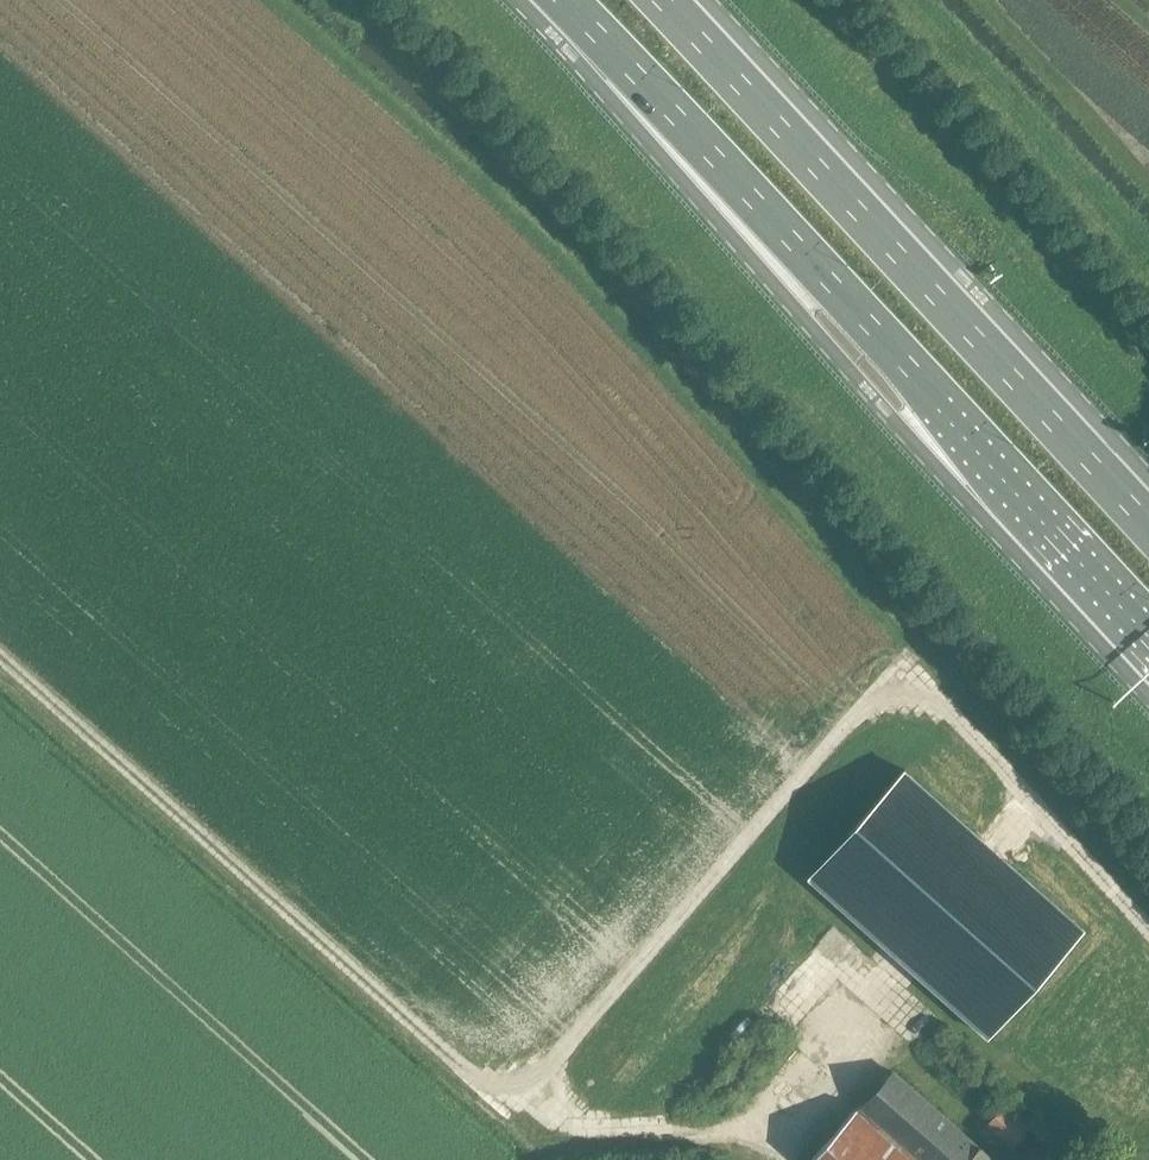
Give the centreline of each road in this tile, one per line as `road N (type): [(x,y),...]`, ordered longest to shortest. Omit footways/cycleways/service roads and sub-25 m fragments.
road 1 (primary): [(570,0),(1148,639)]
road 2 (primary): [(1148,519),(657,0)]

